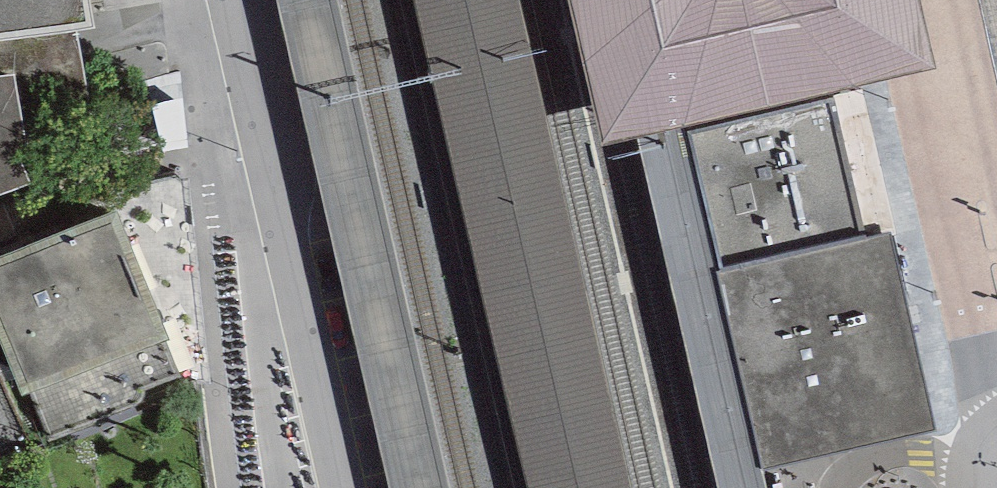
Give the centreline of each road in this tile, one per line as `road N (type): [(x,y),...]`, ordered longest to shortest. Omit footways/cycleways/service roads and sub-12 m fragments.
road 1 (residential): [(352,487),(239,0)]

